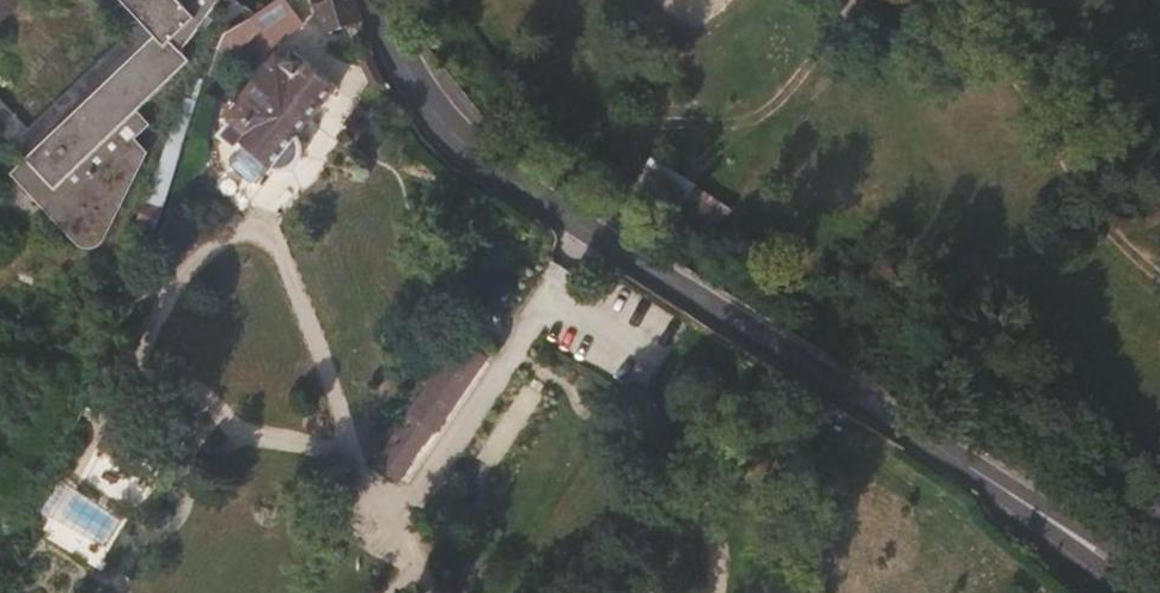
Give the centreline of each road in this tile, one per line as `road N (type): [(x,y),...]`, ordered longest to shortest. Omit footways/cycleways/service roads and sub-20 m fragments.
road 1 (residential): [(1159,583),(472,150),(434,102),(375,0)]
road 2 (track): [(716,592),(722,549),(668,454),(651,361)]
road 3 (track): [(237,434),(195,483),(177,527),(160,539),(130,539)]

